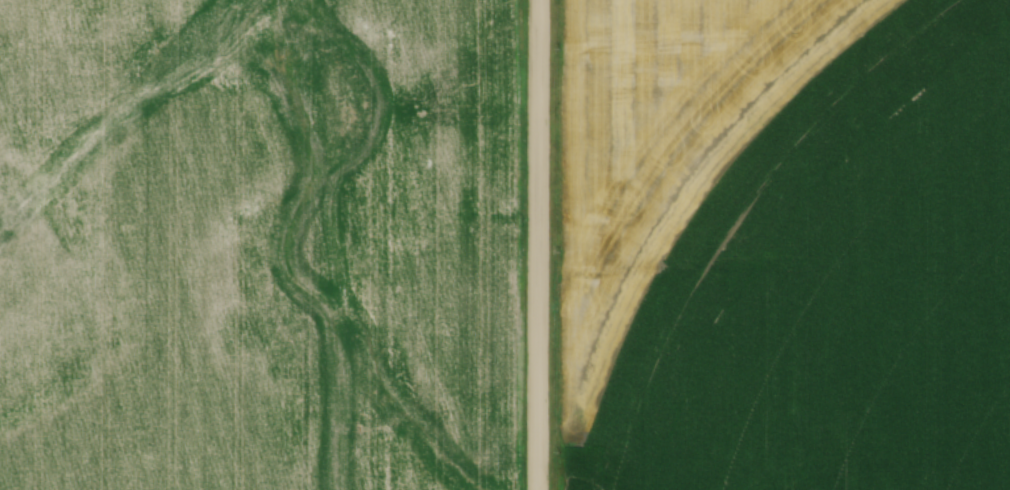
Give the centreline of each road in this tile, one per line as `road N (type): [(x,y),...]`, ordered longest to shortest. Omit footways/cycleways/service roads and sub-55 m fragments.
road 1 (tertiary): [(541,0),(539,489)]

